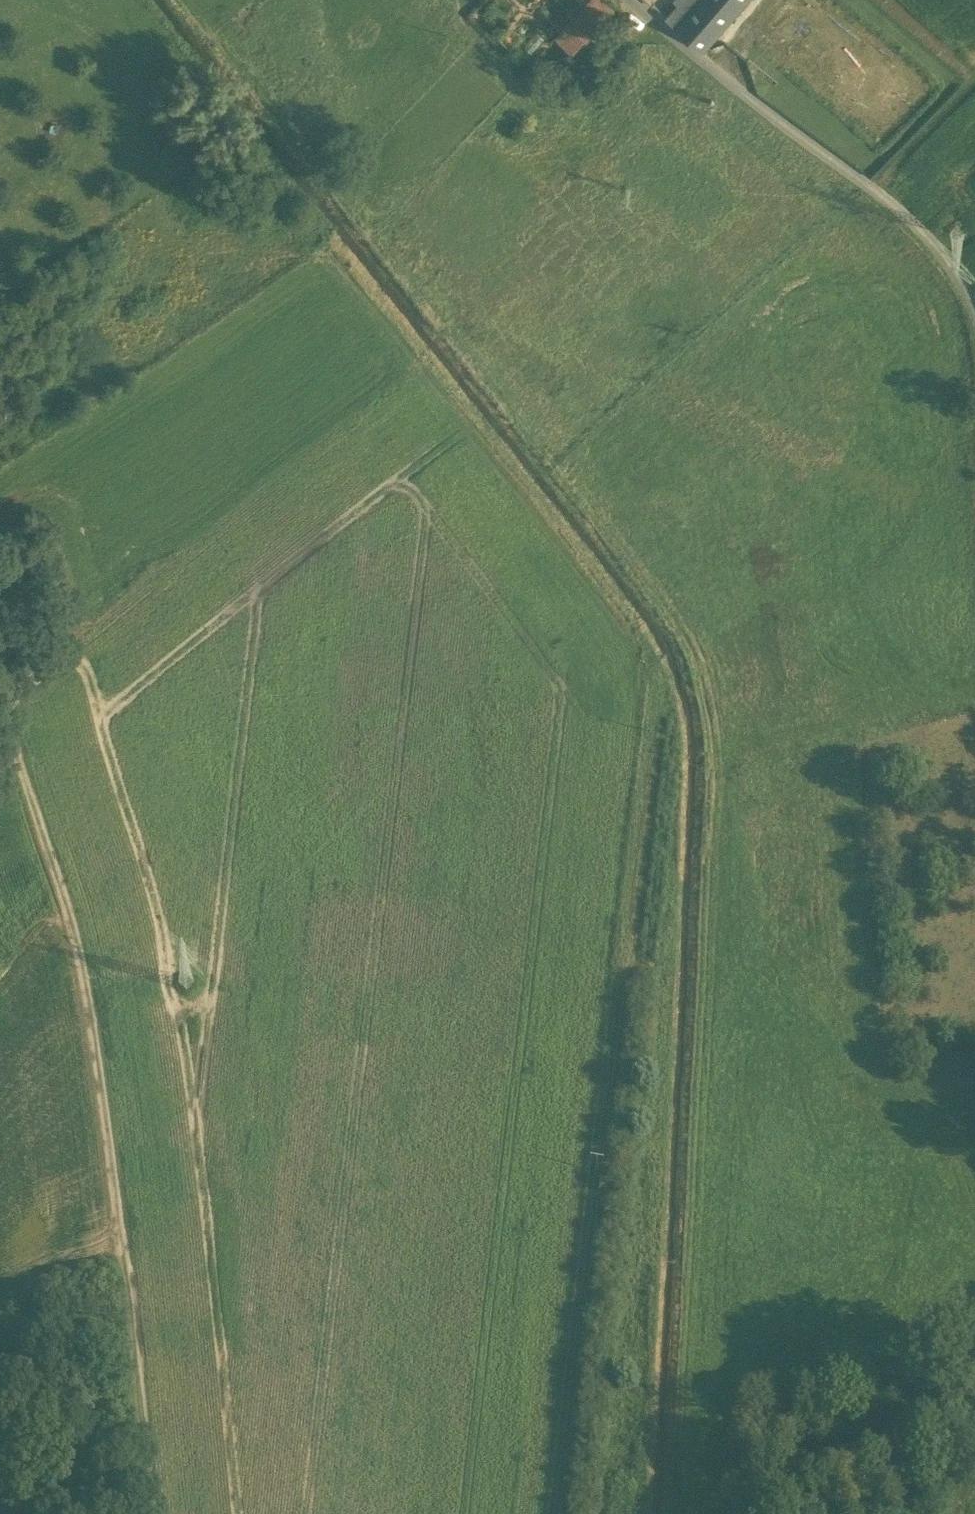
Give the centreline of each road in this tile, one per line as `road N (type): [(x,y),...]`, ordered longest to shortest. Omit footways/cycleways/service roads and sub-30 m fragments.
road 1 (residential): [(974,276),(635,0)]

